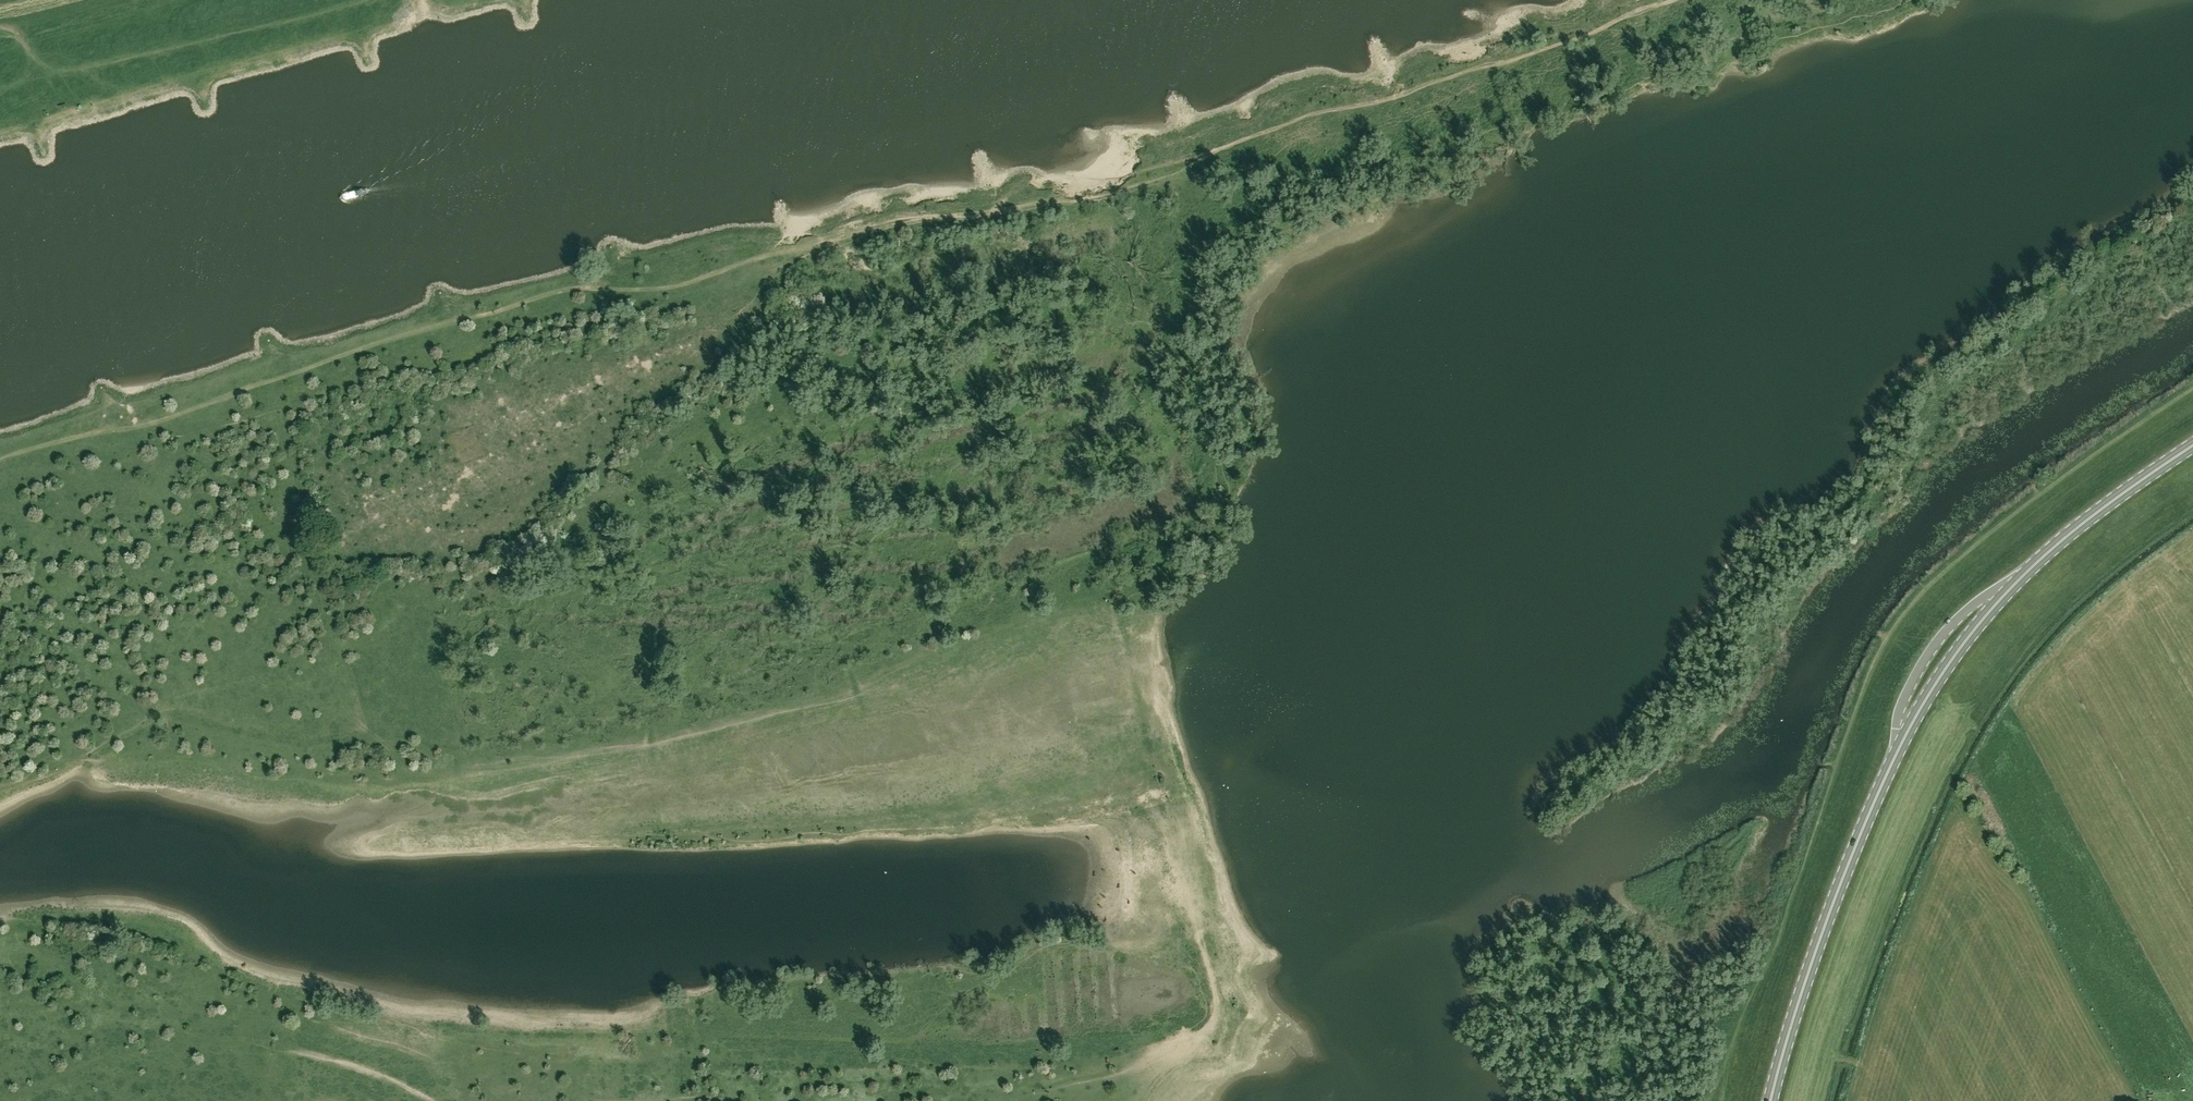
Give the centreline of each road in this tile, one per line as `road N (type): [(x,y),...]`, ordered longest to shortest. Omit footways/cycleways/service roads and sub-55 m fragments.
road 1 (primary): [(1770,1100),(1846,871),(1924,702),(2015,582),(2192,448)]

